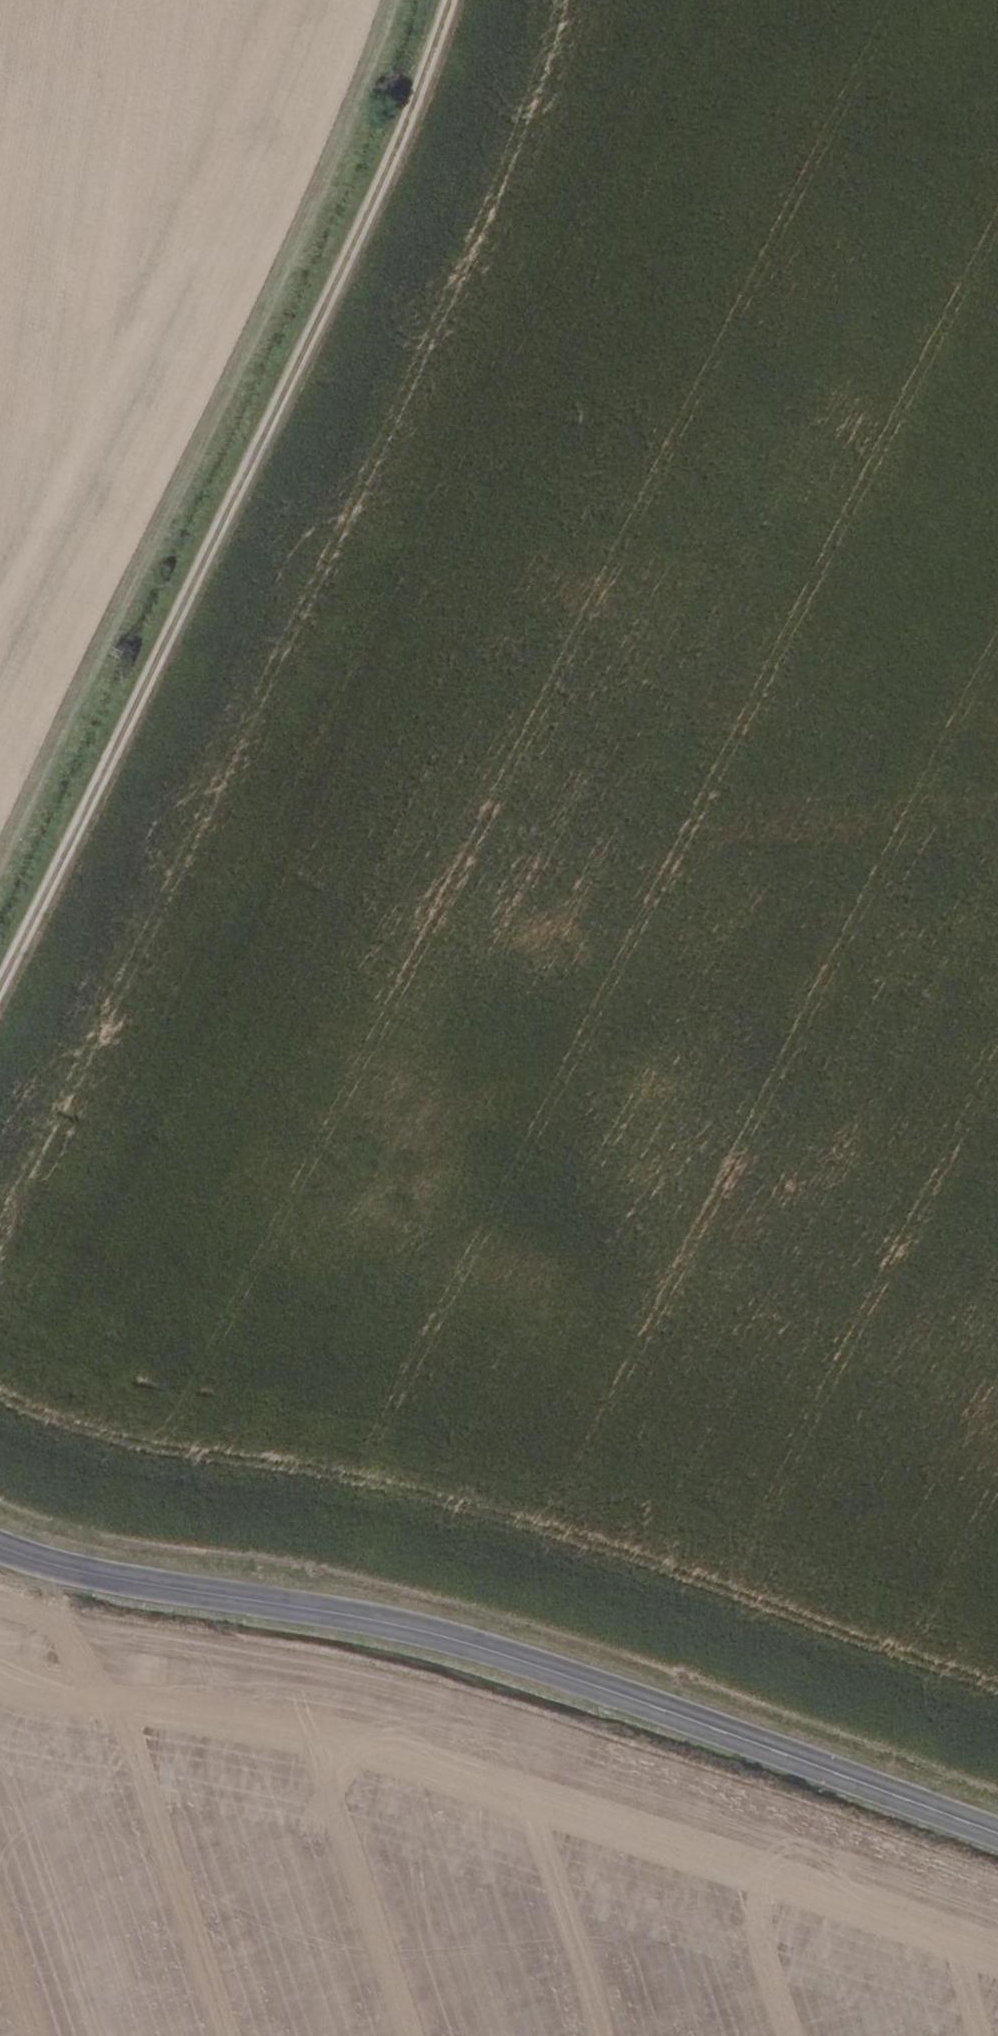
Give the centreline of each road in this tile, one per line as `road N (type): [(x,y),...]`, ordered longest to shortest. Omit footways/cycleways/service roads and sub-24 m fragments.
road 1 (track): [(449,0),(400,146),(313,337),(0,983)]
road 2 (secondary): [(997,1832),(537,1663),(425,1632),(159,1587),(0,1548)]

